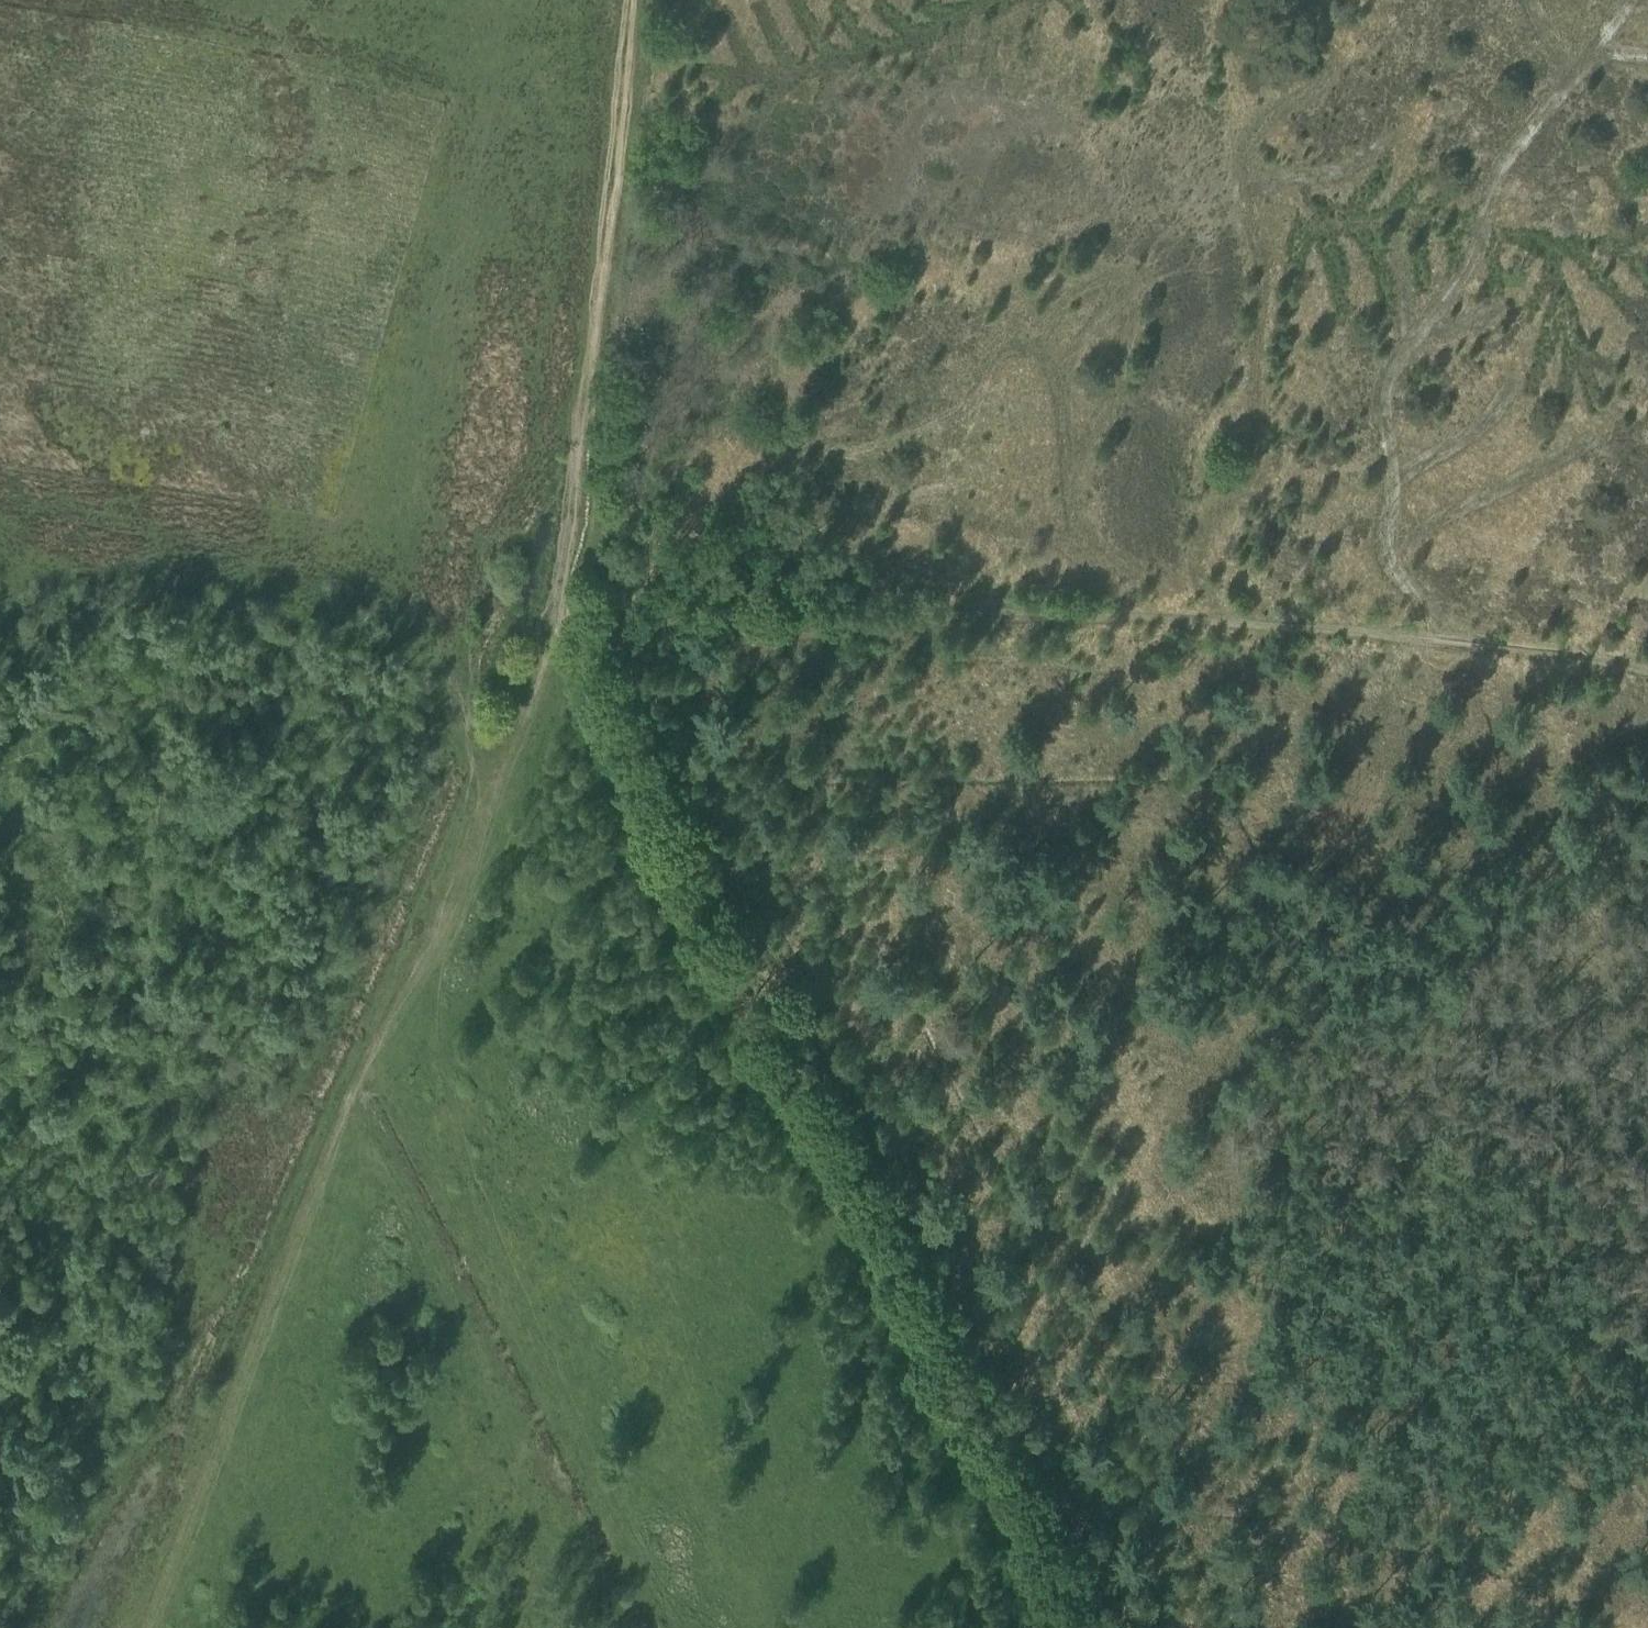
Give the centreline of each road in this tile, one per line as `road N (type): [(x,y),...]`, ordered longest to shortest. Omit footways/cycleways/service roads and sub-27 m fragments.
road 1 (track): [(148,1627),(397,982),(559,608)]
road 2 (track): [(600,626),(616,612),(1141,621),(1389,638),(1647,673)]
road 3 (track): [(559,608),(629,0)]

